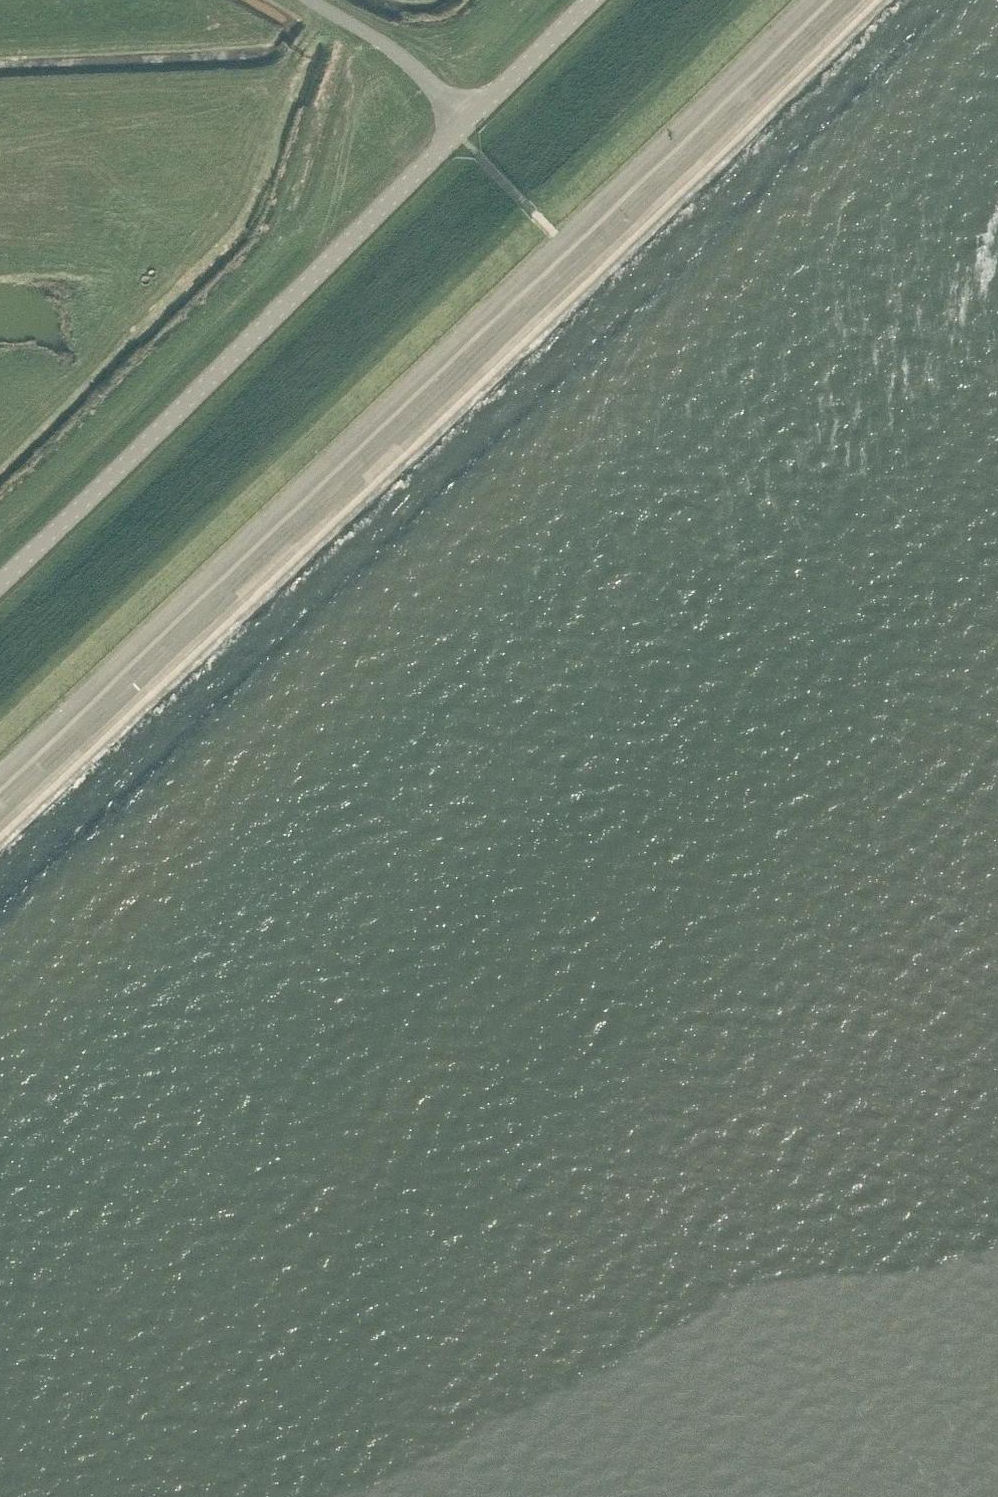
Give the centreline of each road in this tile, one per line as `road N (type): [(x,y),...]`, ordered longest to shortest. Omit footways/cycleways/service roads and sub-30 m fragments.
road 1 (tertiary): [(0,580),(468,119)]
road 2 (unclassified): [(313,0),(378,40),(468,119)]
road 3 (tertiary): [(468,119),(587,0)]

